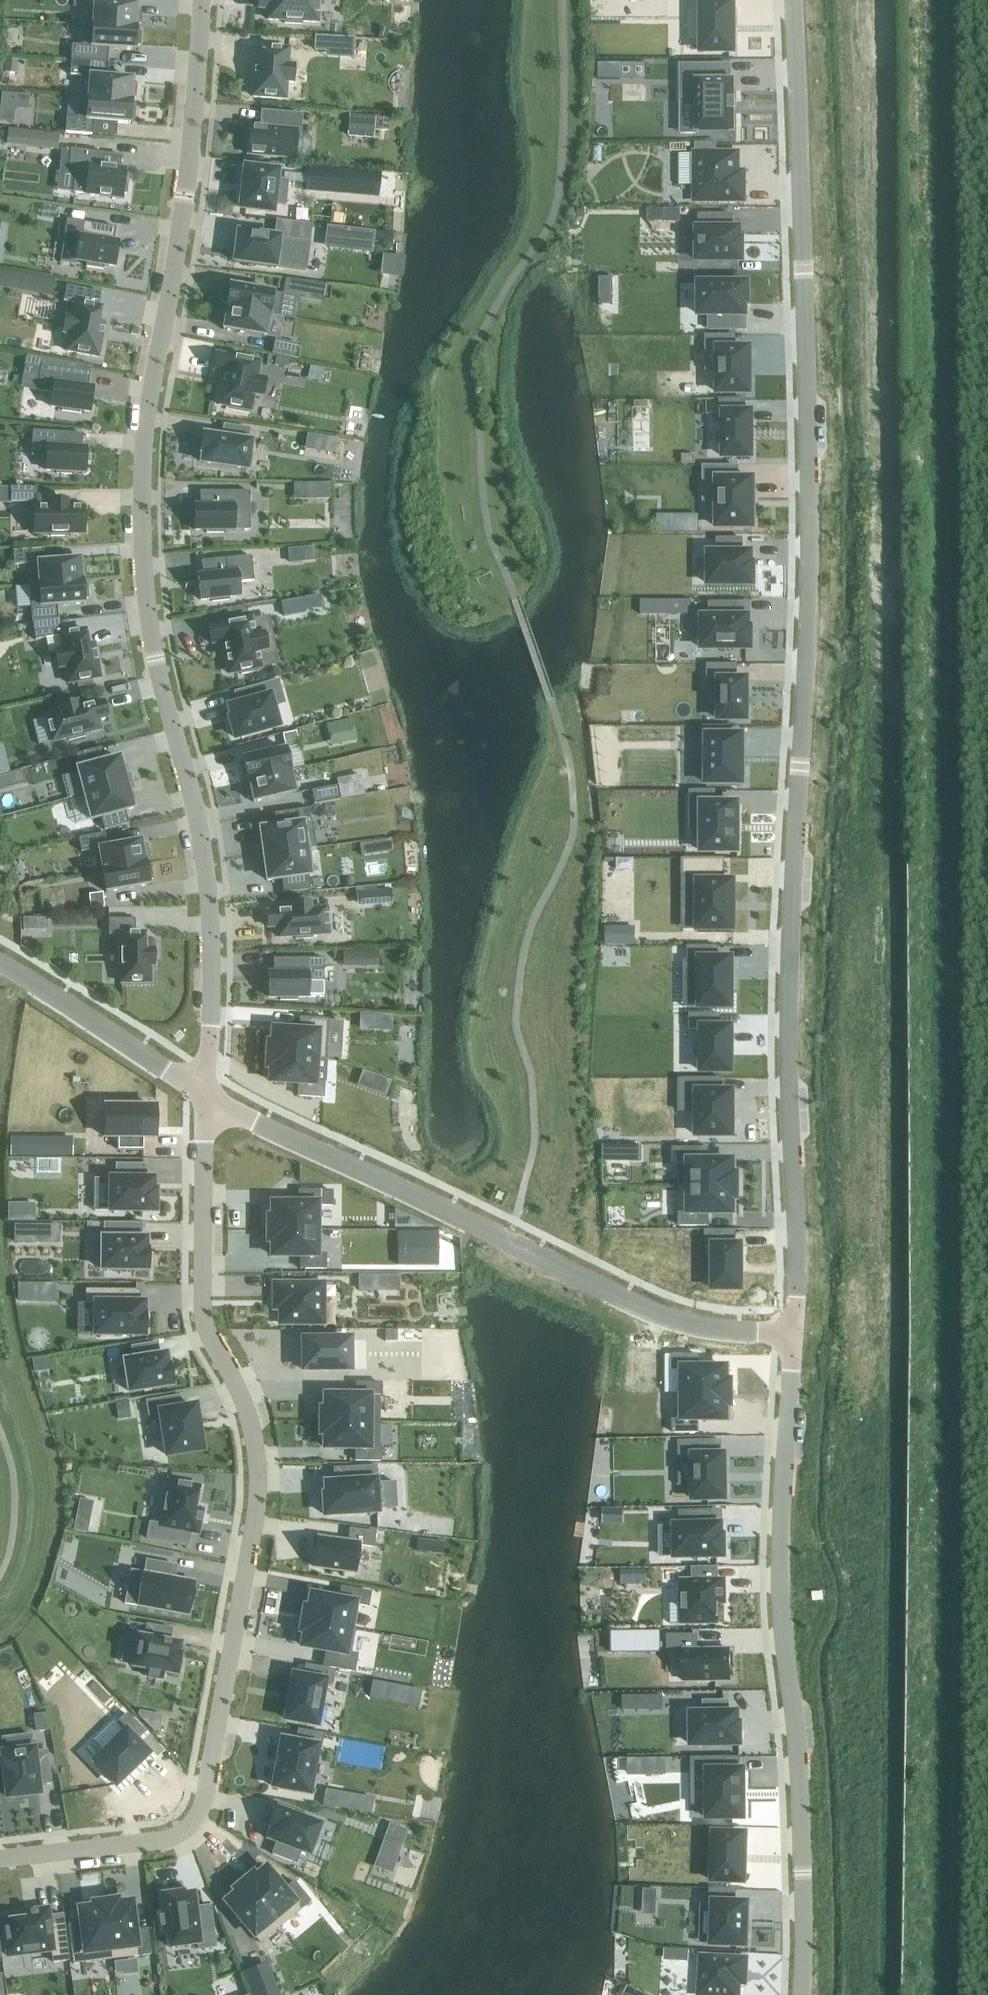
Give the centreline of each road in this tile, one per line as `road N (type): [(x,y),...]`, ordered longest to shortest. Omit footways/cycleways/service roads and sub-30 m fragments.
road 1 (residential): [(792,1335),(787,1010),(809,584),(792,0)]
road 2 (residential): [(200,0),(185,196),(150,386),(141,503),(156,659),(209,900),(205,1097)]
road 3 (residential): [(0,1859),(166,1838),(193,1819),(202,1797),(257,1484),(245,1407),(203,1305),(205,1097)]
road 4 (residential): [(801,1994),(800,1797),(780,1584),(792,1335)]
road 5 (residential): [(205,1097),(640,1307),(715,1329),(792,1335)]
road 6 (residential): [(205,1097),(0,965)]

